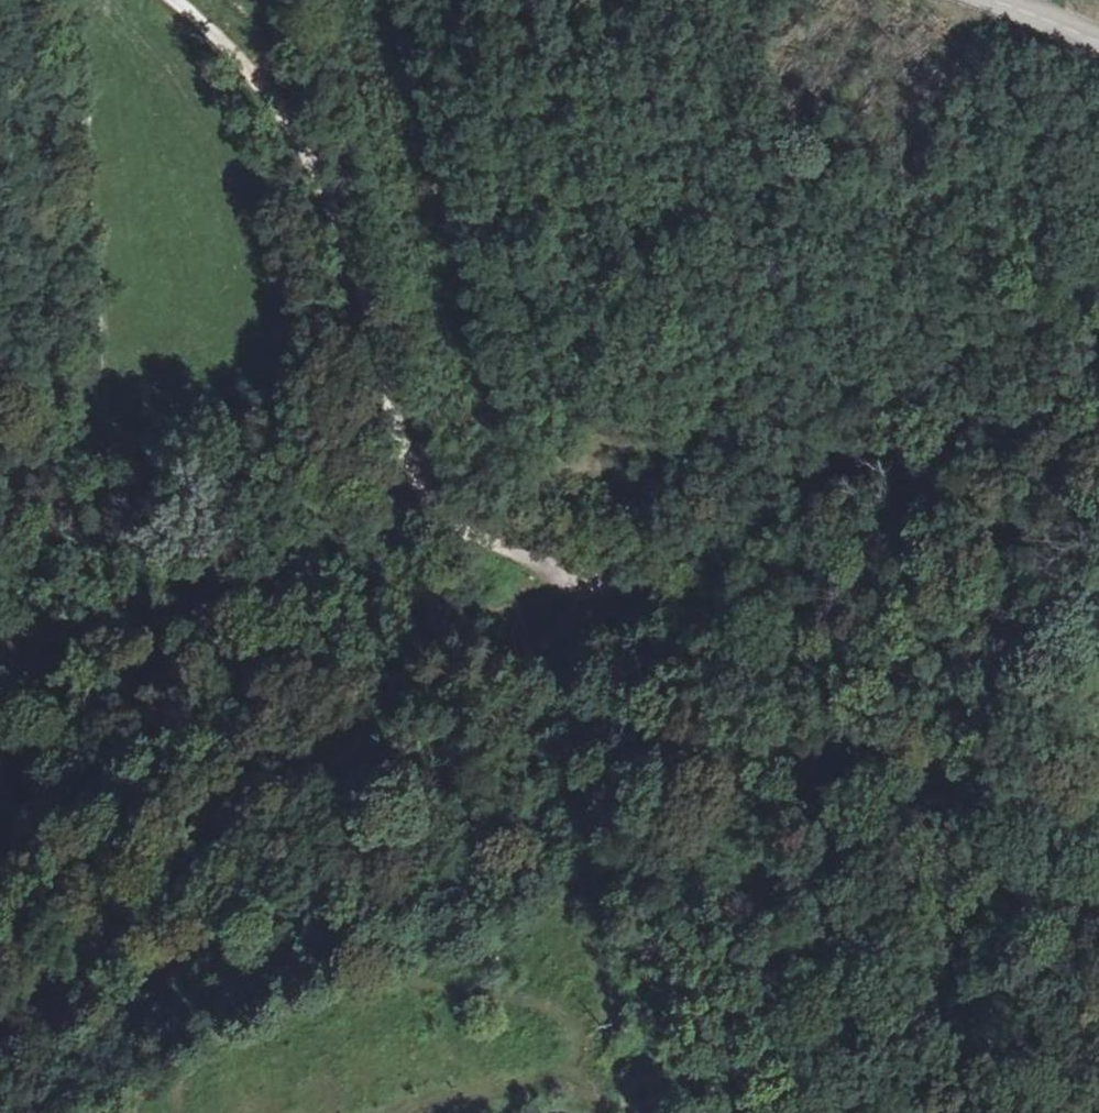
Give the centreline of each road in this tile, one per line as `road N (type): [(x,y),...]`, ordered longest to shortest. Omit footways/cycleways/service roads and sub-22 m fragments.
road 1 (track): [(172,0),(251,72),(308,158),(373,334),(419,496),(460,531),(572,575),(582,586),(583,610),(518,661),(405,707),(342,719),(277,758),(201,825),(127,930),(43,973),(0,1016)]

